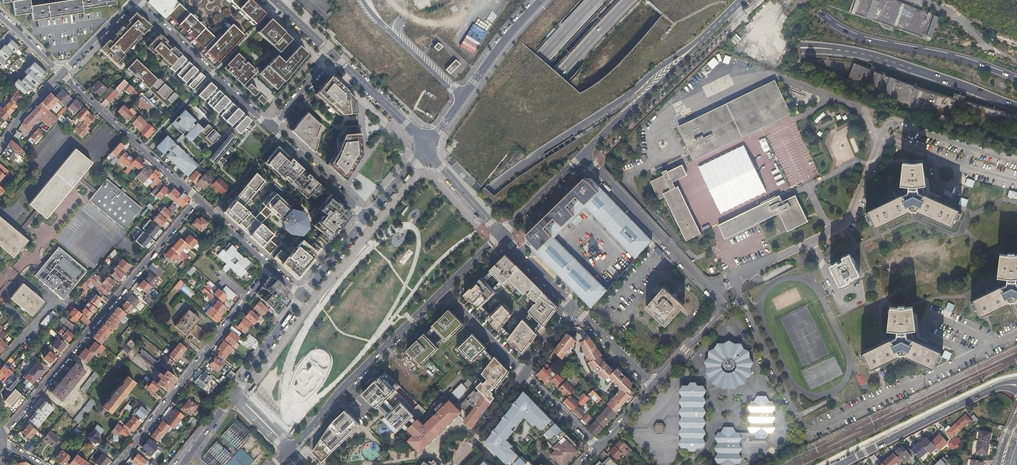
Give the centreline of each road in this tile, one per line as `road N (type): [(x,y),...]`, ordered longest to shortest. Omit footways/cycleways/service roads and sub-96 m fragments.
road 1 (motorway): [(594,0),(203,463)]
road 2 (motorway): [(338,354),(509,190),(620,117),(715,66),(840,50)]
road 3 (motorway): [(247,448),(629,0)]
road 4 (motorway): [(365,0),(376,36),(408,82),(451,111),(497,128),(583,118),(694,59),(730,48),(840,50)]
road 5 (motorway): [(380,0),(390,111),(368,210),(326,296),(203,463)]
road 6 (motorway): [(338,354),(496,183),(712,29)]
road 7 (motorway): [(385,0),(406,60),(437,92),(516,115),(552,111),(614,82),(686,0)]
road 8 (motorway): [(705,0),(852,72),(1016,125)]
road 9 (residential): [(197,201),(0,437)]
road 10 (secondary): [(287,451),(502,233)]
road 11 (residential): [(119,464),(270,267)]
road 12 (motorway): [(1016,80),(852,34),(810,0)]
road 13 (residential): [(713,295),(582,154)]
road 14 (motorway): [(1016,60),(837,0)]
road 15 (residential): [(270,129),(133,1)]
road 16 (residential): [(197,201),(62,74)]
road 17 (motorway): [(840,50),(1016,107)]
road 18 (secondary): [(582,154),(712,29)]
road 19 (residential): [(839,464),(997,387)]
road 20 (motorway): [(1016,57),(877,0)]
road 21 (motorway): [(359,0),(463,96)]
road 22 (residential): [(366,219),(270,129)]
road 23 (motorway): [(247,448),(338,354)]
road 24 (tertiary): [(427,145),(334,55)]
road 25 (secondary): [(541,0),(463,96)]
road 26 (secondary): [(303,295),(233,395)]

